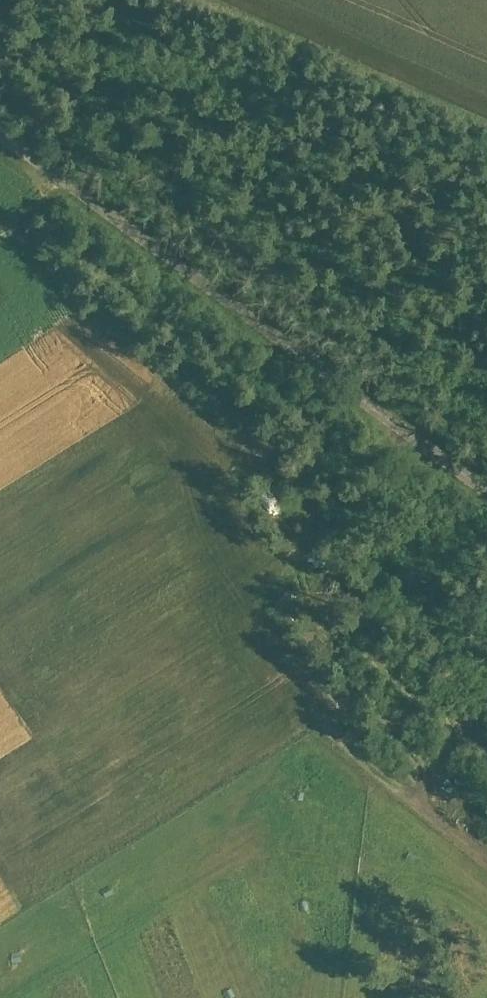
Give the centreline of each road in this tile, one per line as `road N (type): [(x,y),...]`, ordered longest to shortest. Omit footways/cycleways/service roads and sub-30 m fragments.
road 1 (unclassified): [(0,129),(486,489)]

